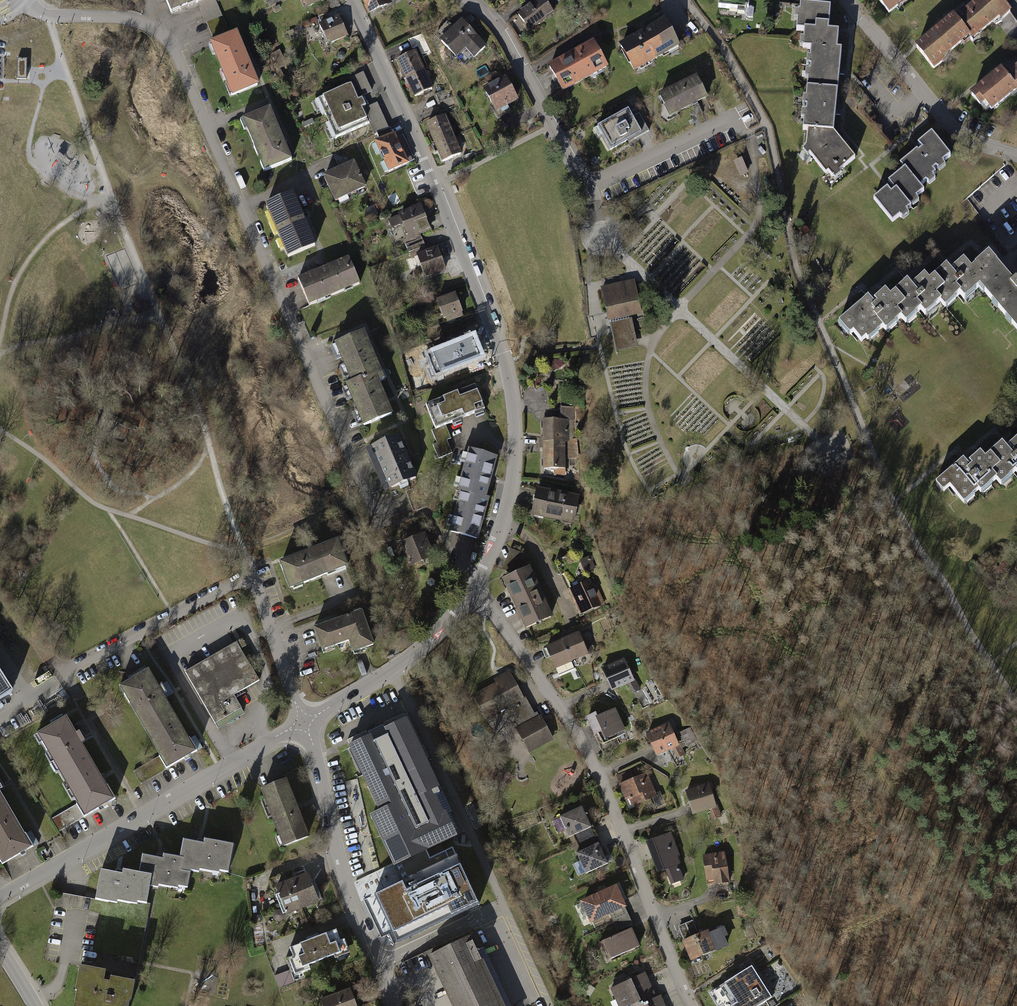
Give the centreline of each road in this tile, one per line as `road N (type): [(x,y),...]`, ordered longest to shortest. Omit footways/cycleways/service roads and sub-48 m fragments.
road 1 (residential): [(26,0),(47,14),(135,20),(175,46),(383,527)]
road 2 (residential): [(350,0),(435,186),(510,390),(511,490),(470,590)]
road 3 (track): [(47,14),(193,395),(244,556)]
road 4 (residential): [(692,1005),(587,750),(470,590)]
road 5 (track): [(1016,937),(908,821),(807,622)]
road 6 (residential): [(302,722),(0,897)]
road 7 (residential): [(396,1005),(346,880),(302,722)]
road 8 (residential): [(848,0),(954,128),(1016,155)]
road 9 (residential): [(590,191),(504,34),(469,0)]
road 10 (track): [(819,658),(780,644),(700,487)]
road 11 (residential): [(470,590),(404,660),(302,722)]
road 12 (residential): [(251,574),(302,722)]

